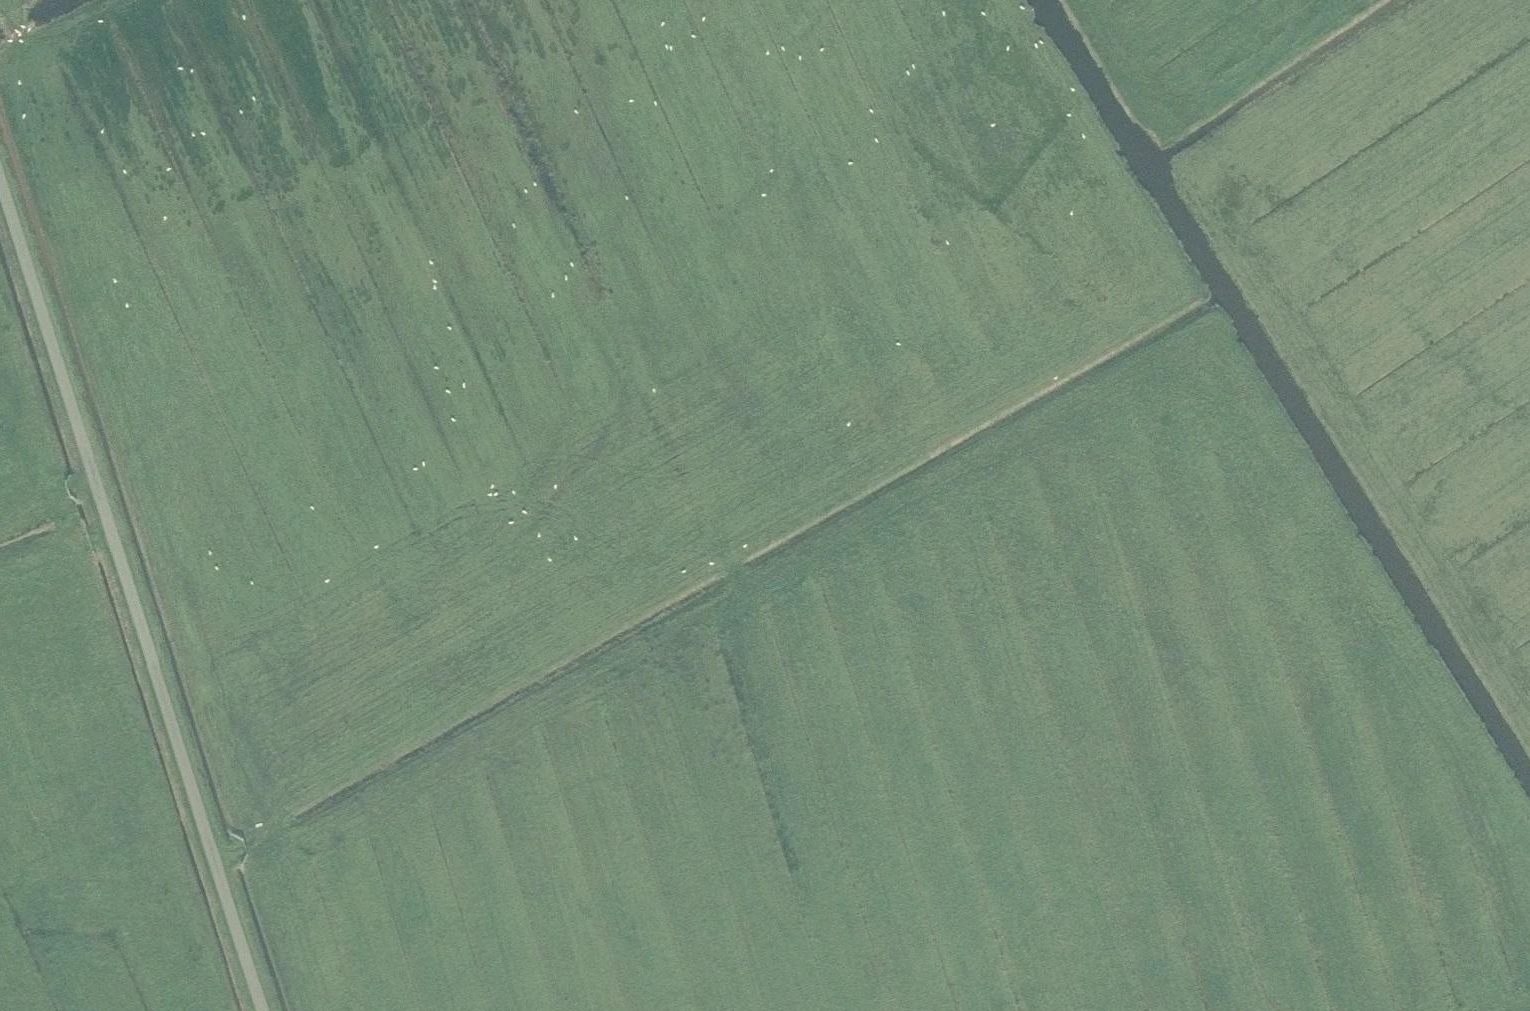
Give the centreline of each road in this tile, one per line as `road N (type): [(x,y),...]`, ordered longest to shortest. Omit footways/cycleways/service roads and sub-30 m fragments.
road 1 (unclassified): [(260,1010),(0,196)]

